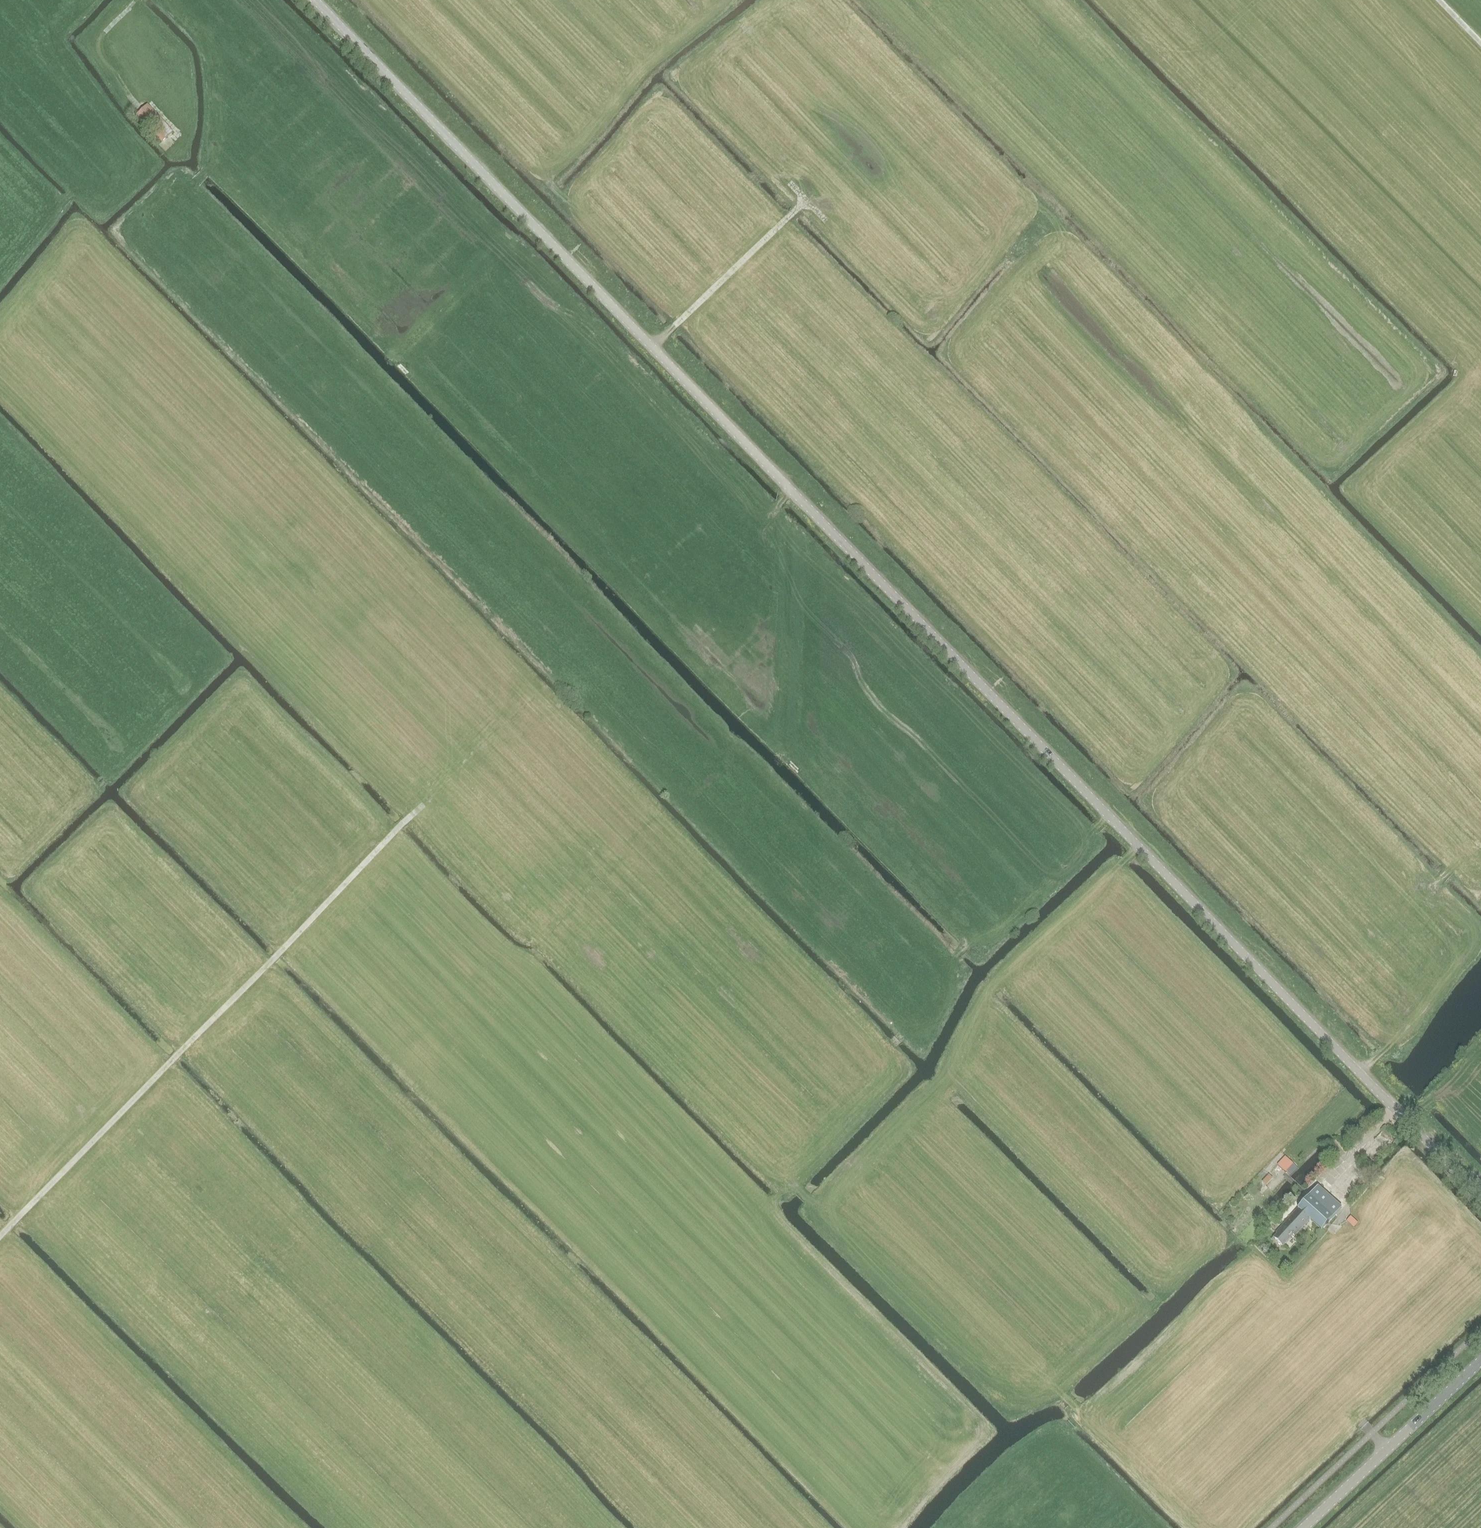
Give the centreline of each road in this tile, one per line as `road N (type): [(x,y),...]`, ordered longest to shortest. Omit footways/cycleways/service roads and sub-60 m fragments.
road 1 (tertiary): [(1480,1196),(315,0)]
road 2 (track): [(0,1236),(423,805)]
road 3 (secondary): [(1303,1527),(1480,1360)]
road 4 (track): [(807,199),(651,346)]
road 5 (track): [(140,107),(99,48),(135,0)]

